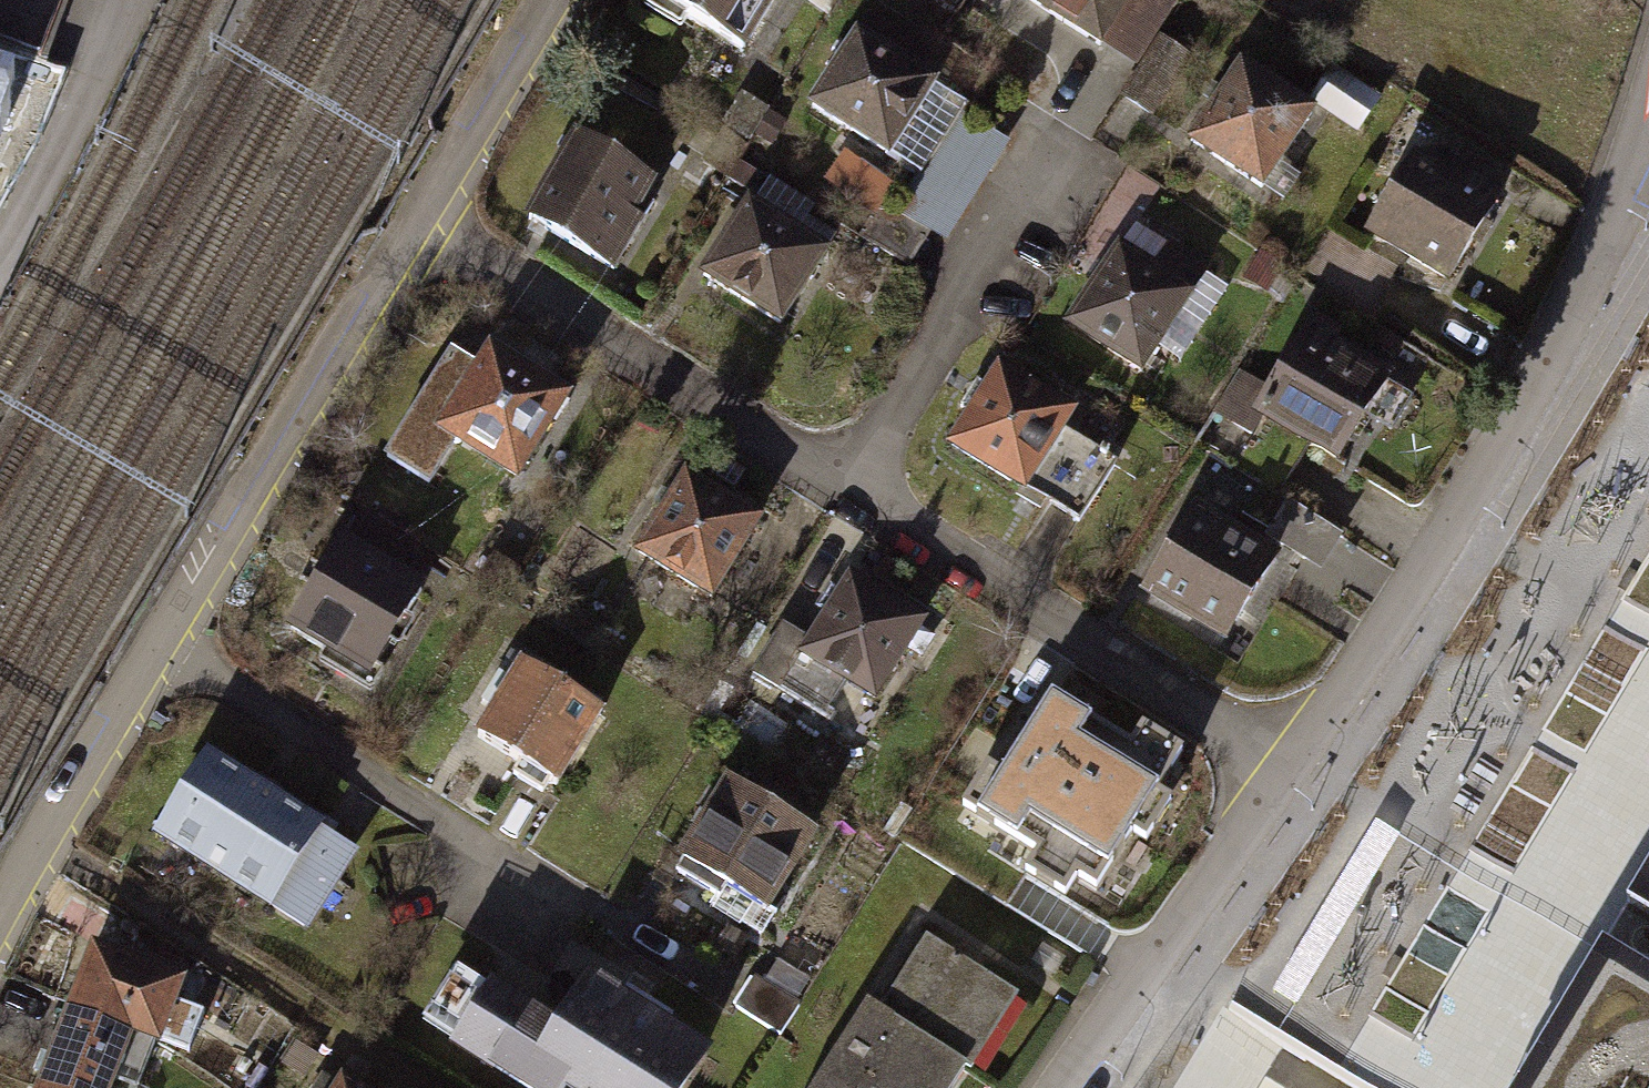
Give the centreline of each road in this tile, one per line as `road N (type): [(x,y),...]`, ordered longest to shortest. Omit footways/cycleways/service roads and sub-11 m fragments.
road 1 (residential): [(1284,768),(419,234)]
road 2 (residential): [(0,918),(419,234)]
road 3 (residential): [(1284,768),(1533,398),(1618,215),(1648,114)]
road 4 (residential): [(1065,1087),(1284,768)]
road 5 (residential): [(419,234),(558,0)]

